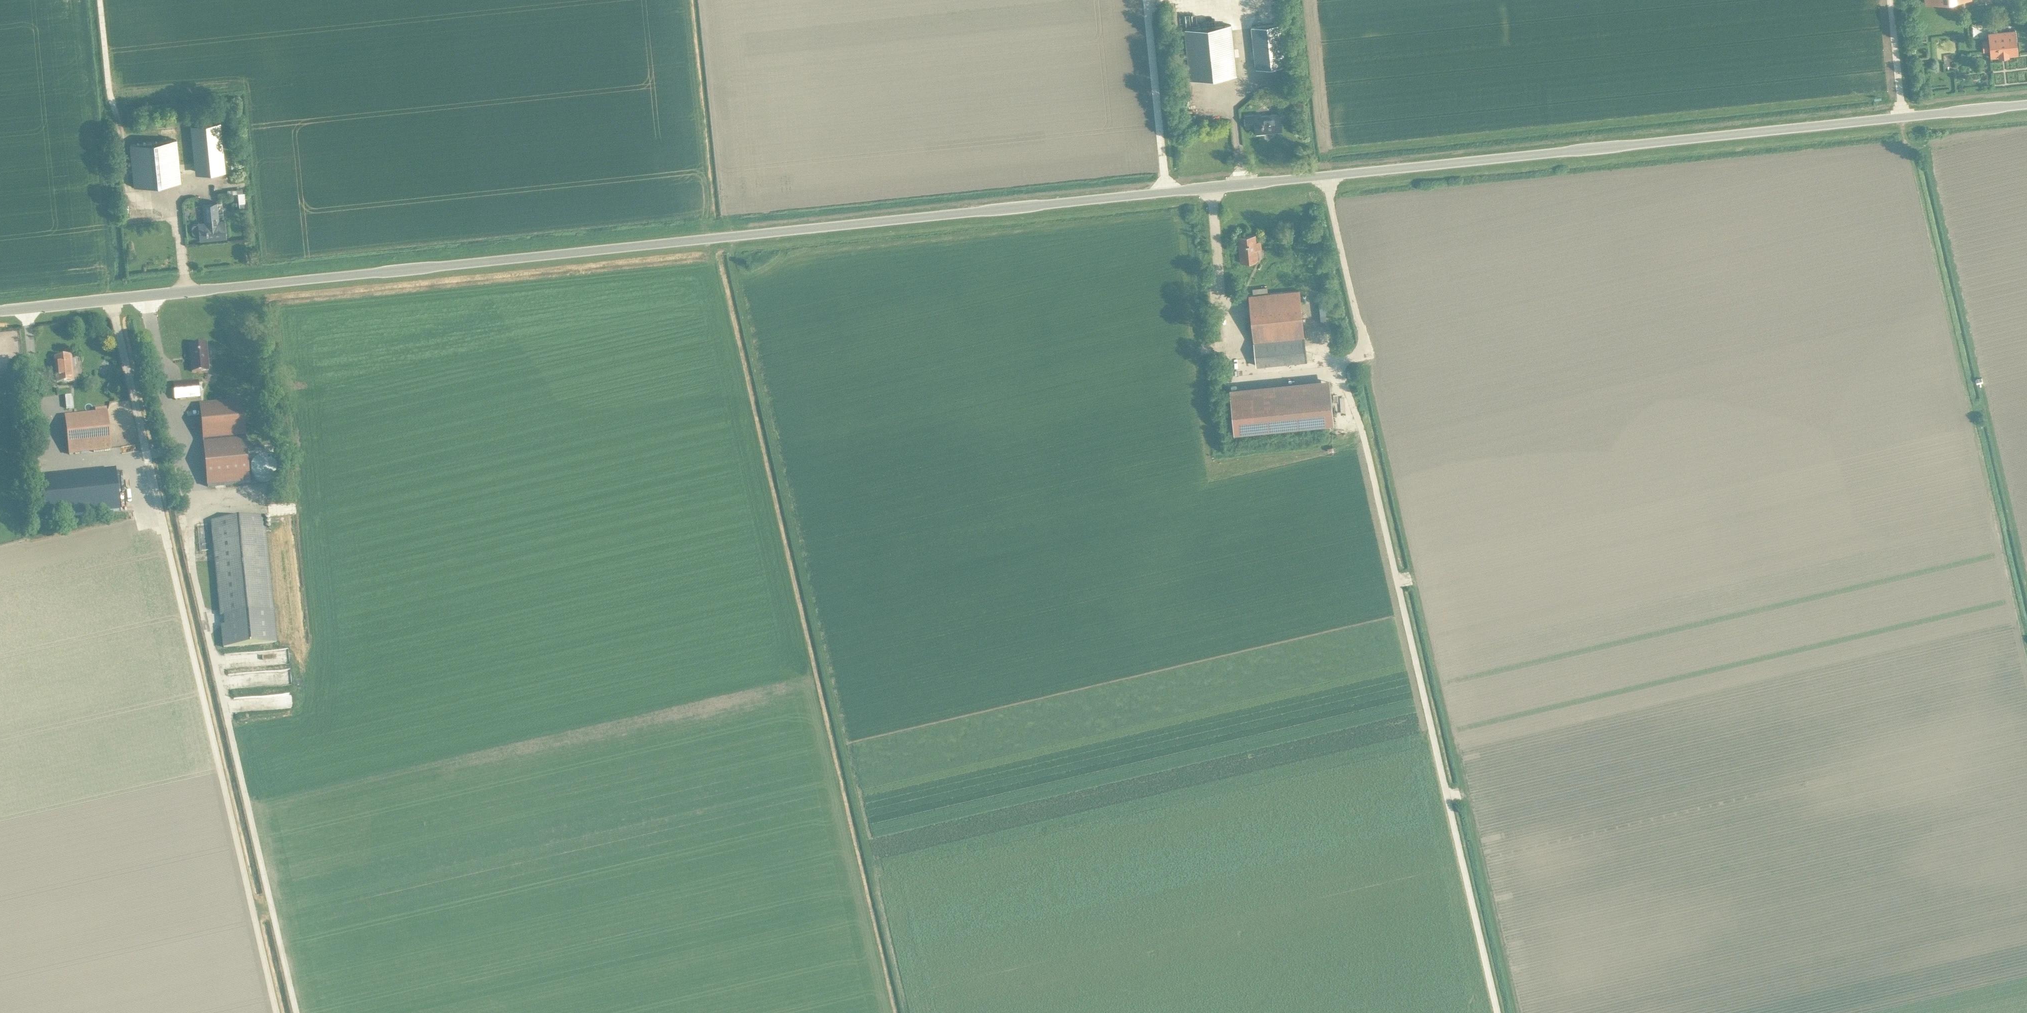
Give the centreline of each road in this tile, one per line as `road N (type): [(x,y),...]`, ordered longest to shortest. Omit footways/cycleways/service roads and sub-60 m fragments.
road 1 (unclassified): [(0,312),(2026,106)]
road 2 (track): [(100,0),(123,136)]

